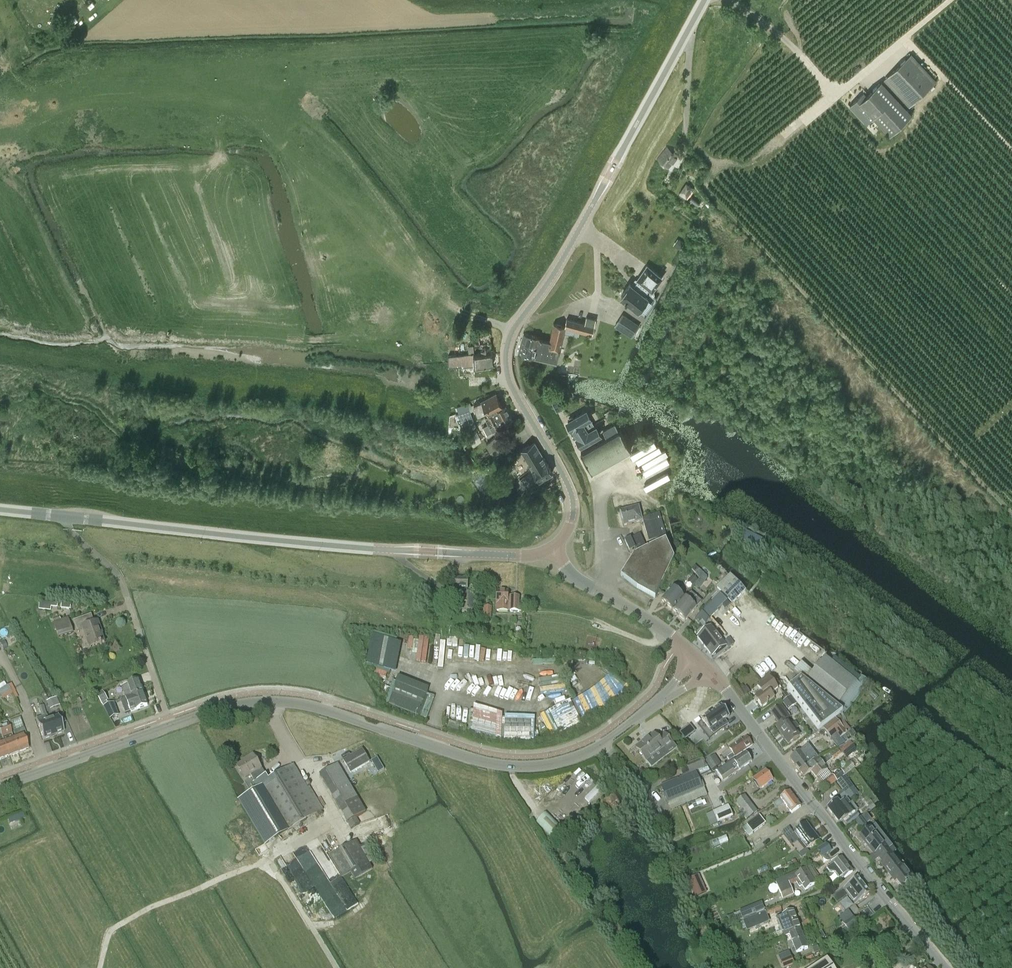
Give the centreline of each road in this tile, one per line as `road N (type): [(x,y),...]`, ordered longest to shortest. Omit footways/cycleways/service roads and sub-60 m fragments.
road 1 (tertiary): [(550,549),(571,524),(572,494),(511,386),(509,339),(705,0)]
road 2 (tertiary): [(550,549),(520,557),(373,549),(0,509)]
road 3 (unclassified): [(172,727),(229,707),(282,702),(476,760),(551,766),(606,744),(668,696)]
road 4 (tertiary): [(946,967),(709,673)]
road 5 (track): [(778,143),(951,0)]
road 6 (tertiary): [(696,661),(651,621),(580,580),(550,549)]
road 7 (unclassified): [(0,788),(172,727)]
road 8 (residential): [(172,727),(128,599)]

